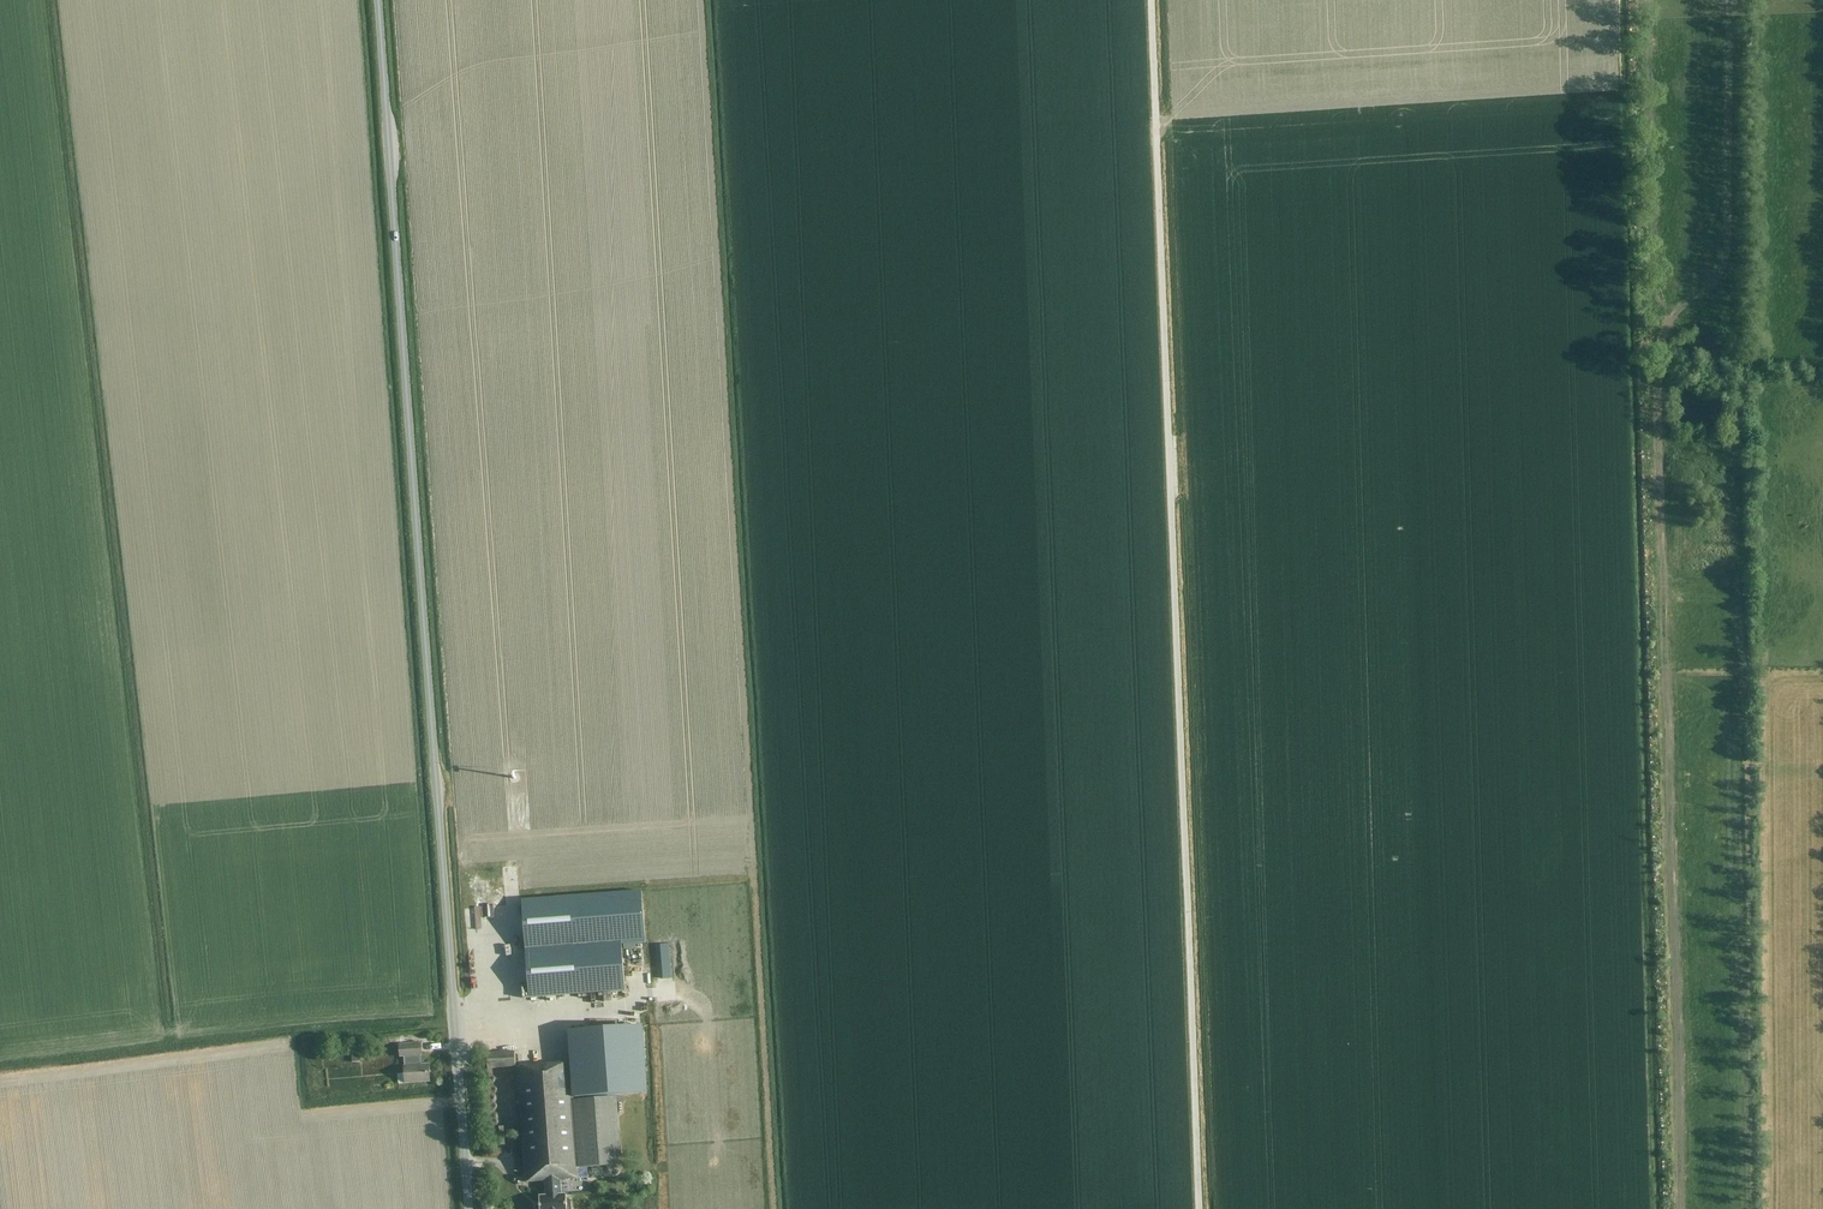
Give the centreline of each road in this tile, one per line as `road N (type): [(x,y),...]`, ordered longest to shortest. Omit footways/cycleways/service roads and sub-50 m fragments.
road 1 (unclassified): [(469,1208),(378,0)]
road 2 (track): [(1203,1208),(1156,0)]

